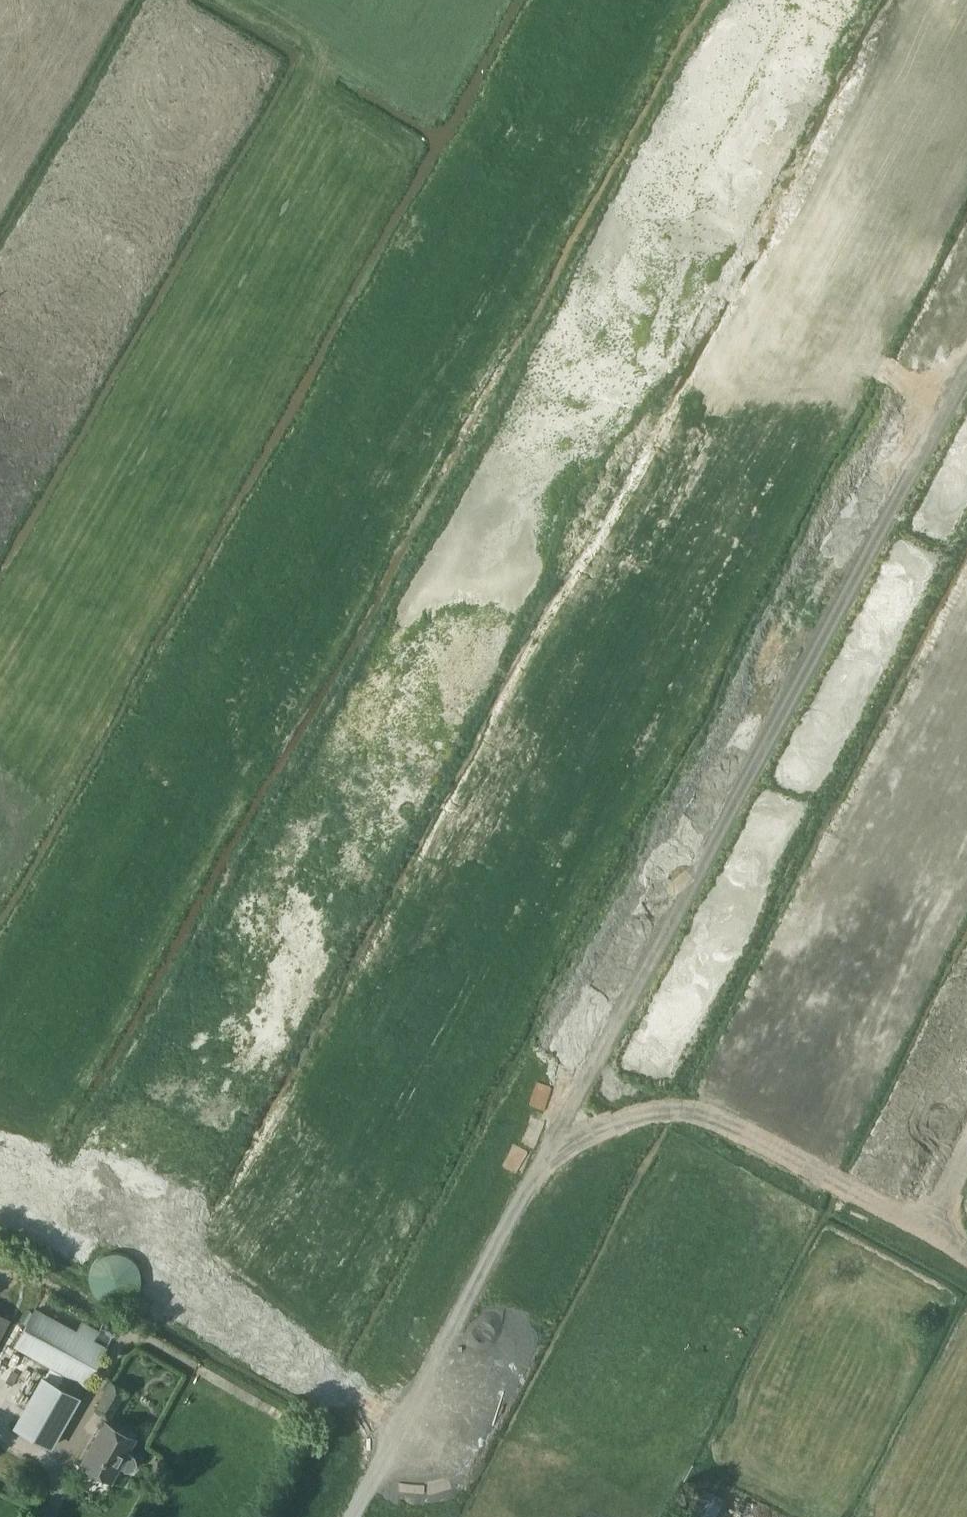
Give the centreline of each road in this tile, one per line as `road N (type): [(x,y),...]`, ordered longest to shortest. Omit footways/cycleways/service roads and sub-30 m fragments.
road 1 (track): [(966,372),(351,1516)]

